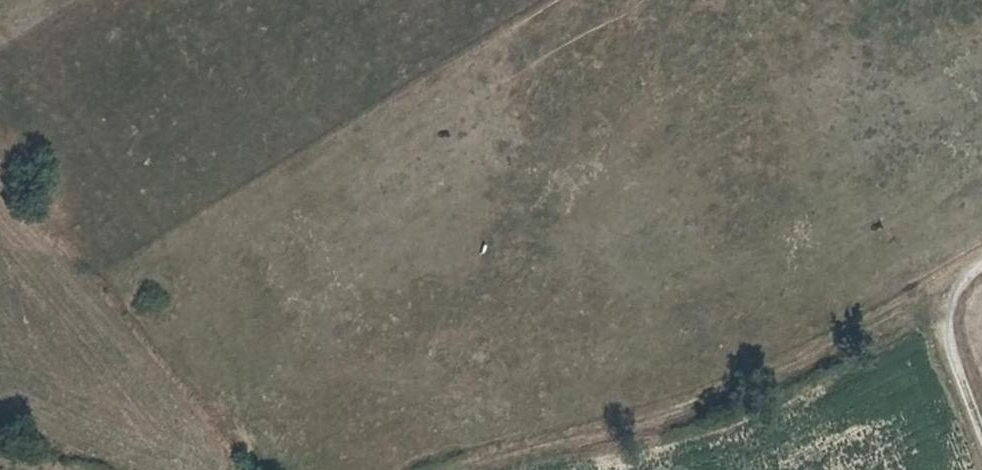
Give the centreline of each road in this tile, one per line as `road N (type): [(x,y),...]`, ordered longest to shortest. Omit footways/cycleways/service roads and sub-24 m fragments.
road 1 (track): [(958,280),(654,420),(481,469)]
road 2 (track): [(981,438),(949,348),(948,312),(958,280),(981,264)]

